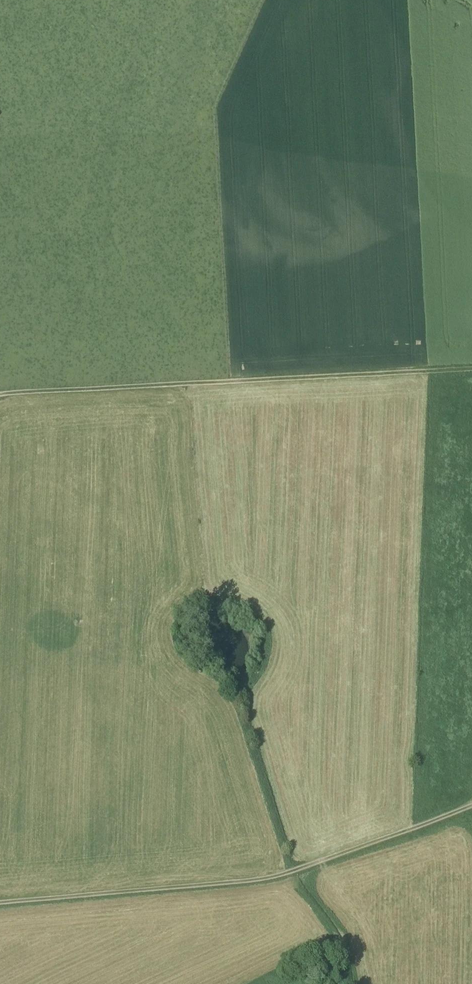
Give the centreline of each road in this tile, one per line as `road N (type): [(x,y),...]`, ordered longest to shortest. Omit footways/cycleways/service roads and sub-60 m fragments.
road 1 (track): [(0,906),(281,880),(471,810)]
road 2 (track): [(0,394),(471,369)]

